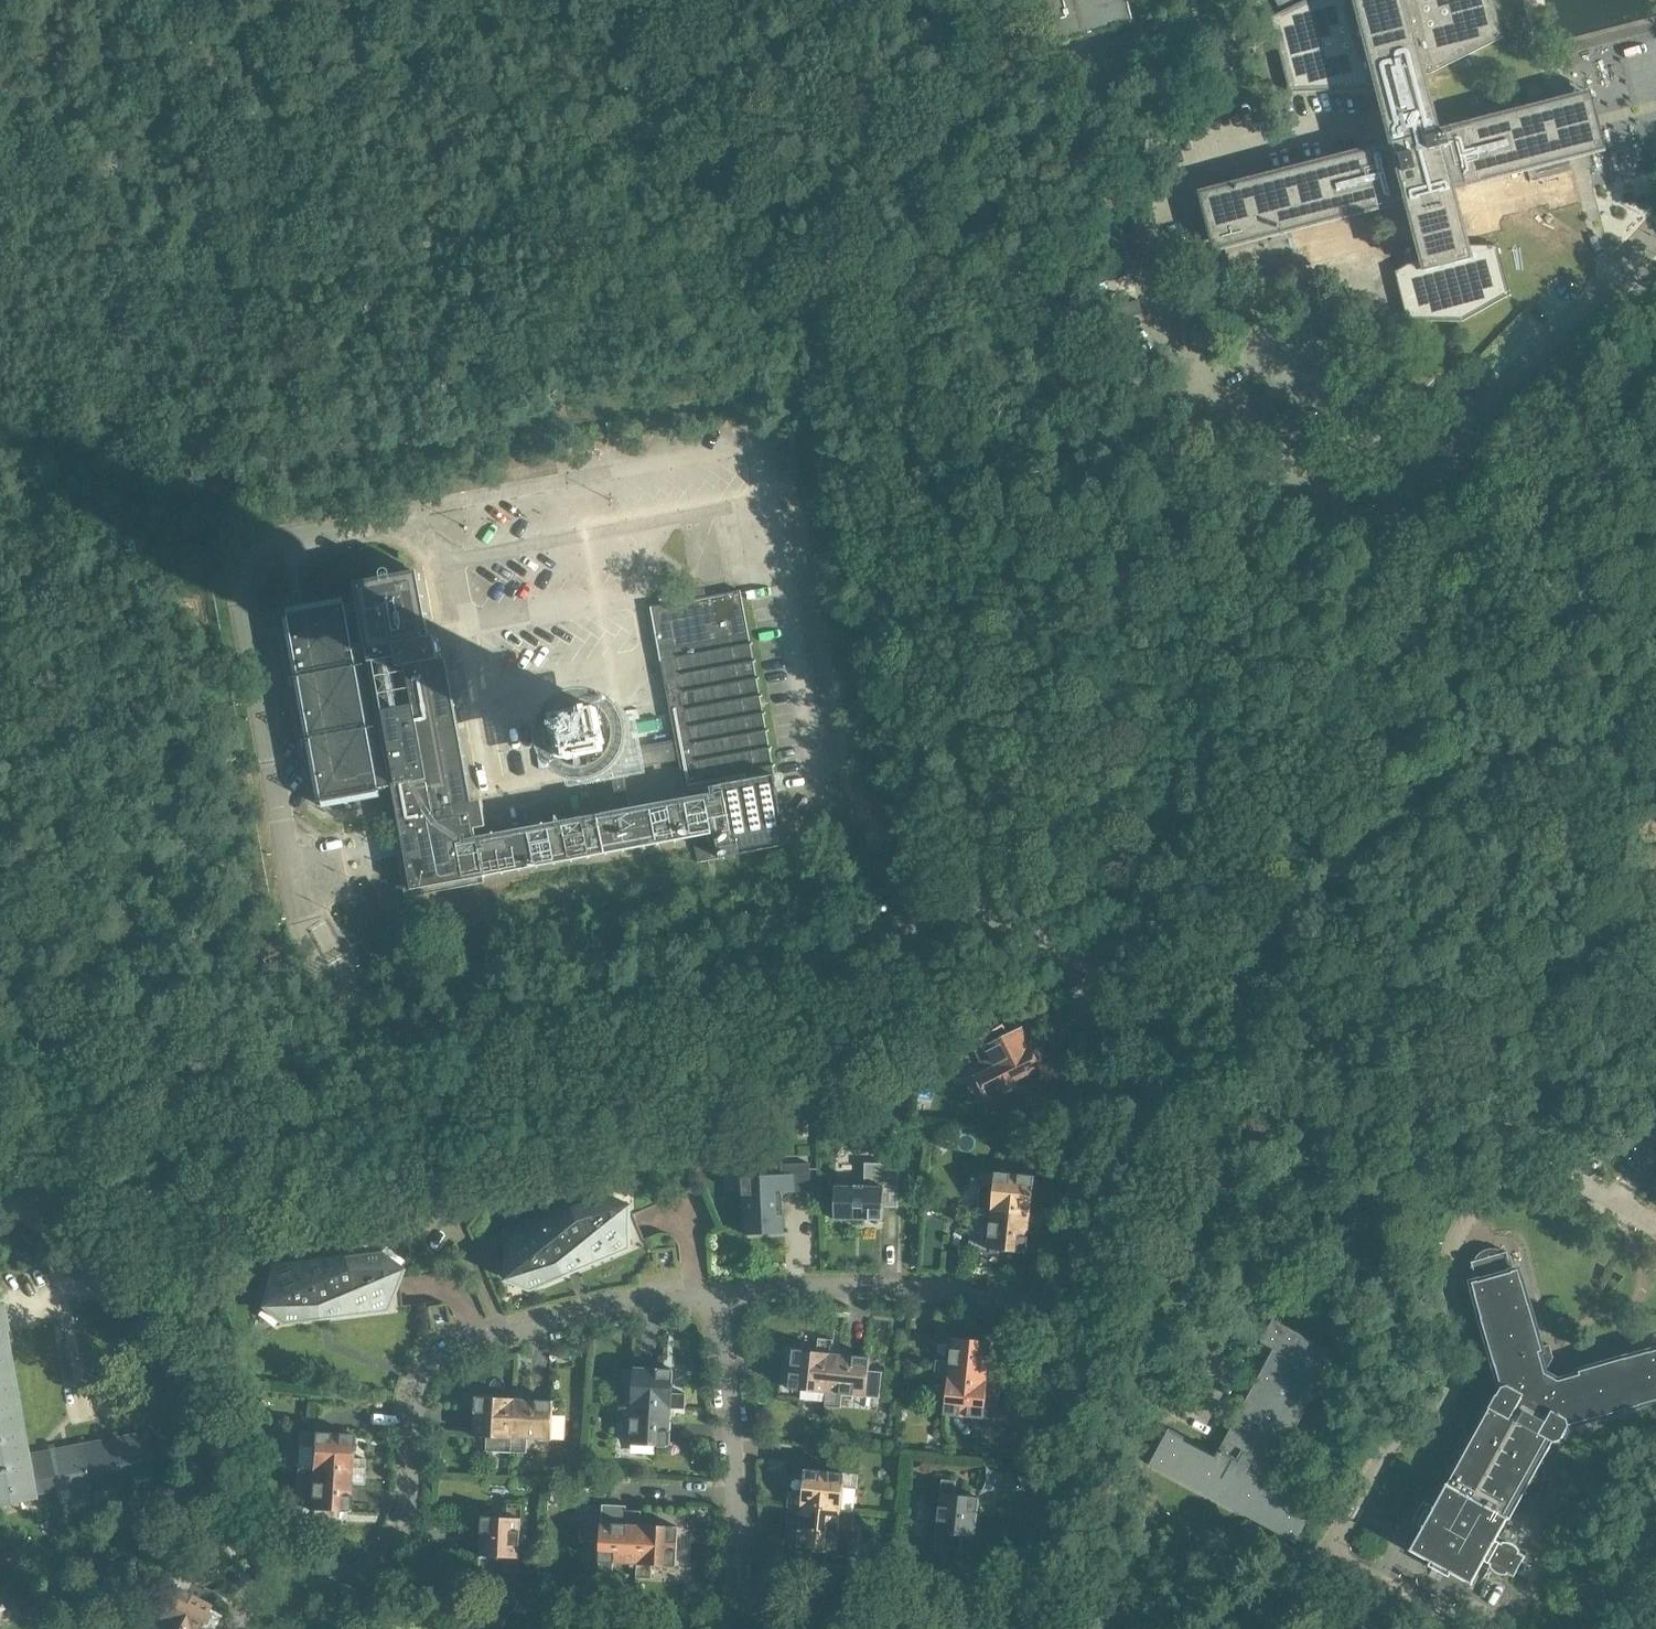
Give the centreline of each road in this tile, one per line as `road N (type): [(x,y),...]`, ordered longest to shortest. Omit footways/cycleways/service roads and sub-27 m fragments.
road 1 (track): [(509,0),(1111,707)]
road 2 (residential): [(1640,402),(1098,995)]
road 3 (residential): [(718,1294),(589,1313),(443,1358),(421,1386),(410,1520),(394,1551),(361,1570),(279,1582),(247,1605),(237,1628)]
road 4 (unclassified): [(1329,1550),(1392,1440),(1437,1413),(1458,1386),(1464,1341),(1450,1263),(1466,1221),(1490,1195),(1510,1178),(1537,1176),(1655,1225)]
road 5 (residential): [(1067,1303),(878,1285),(718,1294)]
road 6 (residential): [(1030,1628),(1067,1303)]
road 7 (residential): [(721,1628),(737,1527),(726,1346)]
road 8 (residential): [(1067,1303),(1085,1039)]
road 9 (track): [(19,1204),(50,1245),(83,1406)]
road 10 (unclassified): [(1499,1628),(1438,1614),(1329,1550)]
road 11 (track): [(0,1207),(161,1185)]
road 12 (unclassified): [(1329,1550),(1293,1563),(1208,1628)]

